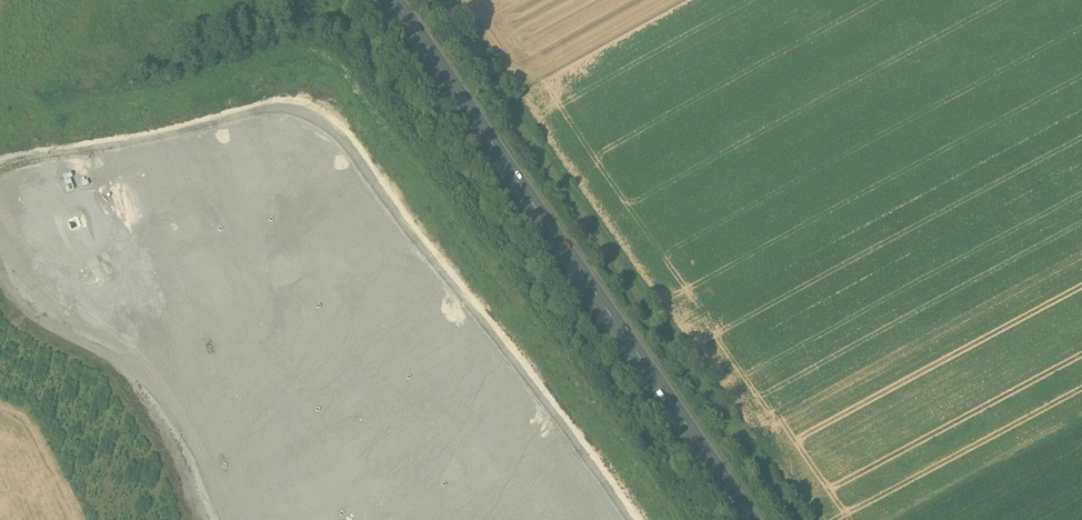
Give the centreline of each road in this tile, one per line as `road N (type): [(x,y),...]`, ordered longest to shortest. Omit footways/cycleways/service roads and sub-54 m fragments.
road 1 (primary): [(748,519),(387,0)]
road 2 (track): [(791,519),(442,0)]

